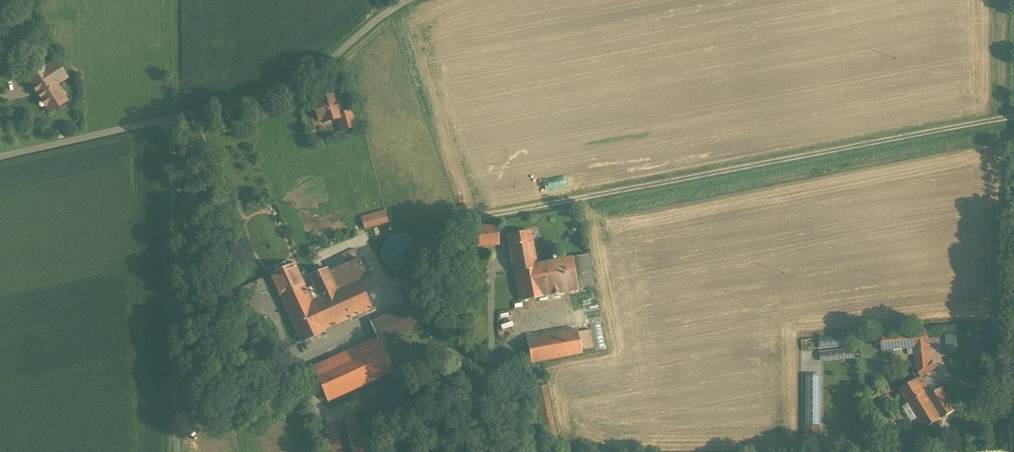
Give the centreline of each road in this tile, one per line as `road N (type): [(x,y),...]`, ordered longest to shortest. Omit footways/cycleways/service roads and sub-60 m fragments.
road 1 (track): [(1013,115),(471,222)]
road 2 (unclassified): [(175,117),(180,451)]
road 3 (unclassified): [(401,0),(299,81),(175,117)]
road 4 (unclassified): [(175,117),(0,155)]

